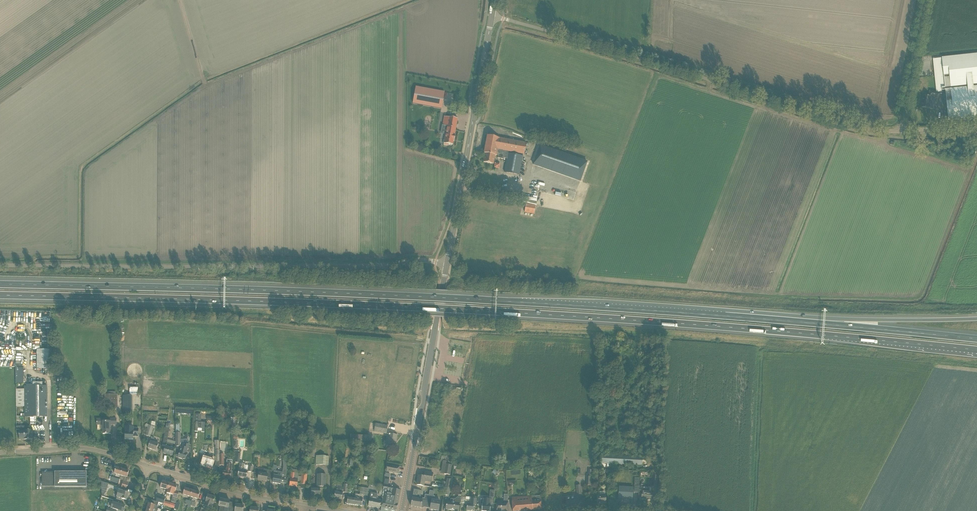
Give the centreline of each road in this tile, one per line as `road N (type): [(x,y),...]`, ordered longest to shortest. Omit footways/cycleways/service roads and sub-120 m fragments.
road 1 (motorway): [(0,295),(444,309),(976,350)]
road 2 (motorway): [(725,316),(351,293),(0,284)]
road 3 (unclassified): [(0,263),(446,263)]
road 4 (unclassified): [(900,135),(869,134),(492,16)]
road 5 (motorway): [(976,339),(725,316)]
road 6 (tertiary): [(446,263),(492,16)]
road 7 (tertiary): [(401,510),(446,263)]
road 8 (motorway): [(976,319),(725,316)]
road 9 (residential): [(306,504),(148,466)]
road 10 (unclassified): [(900,135),(926,0)]

